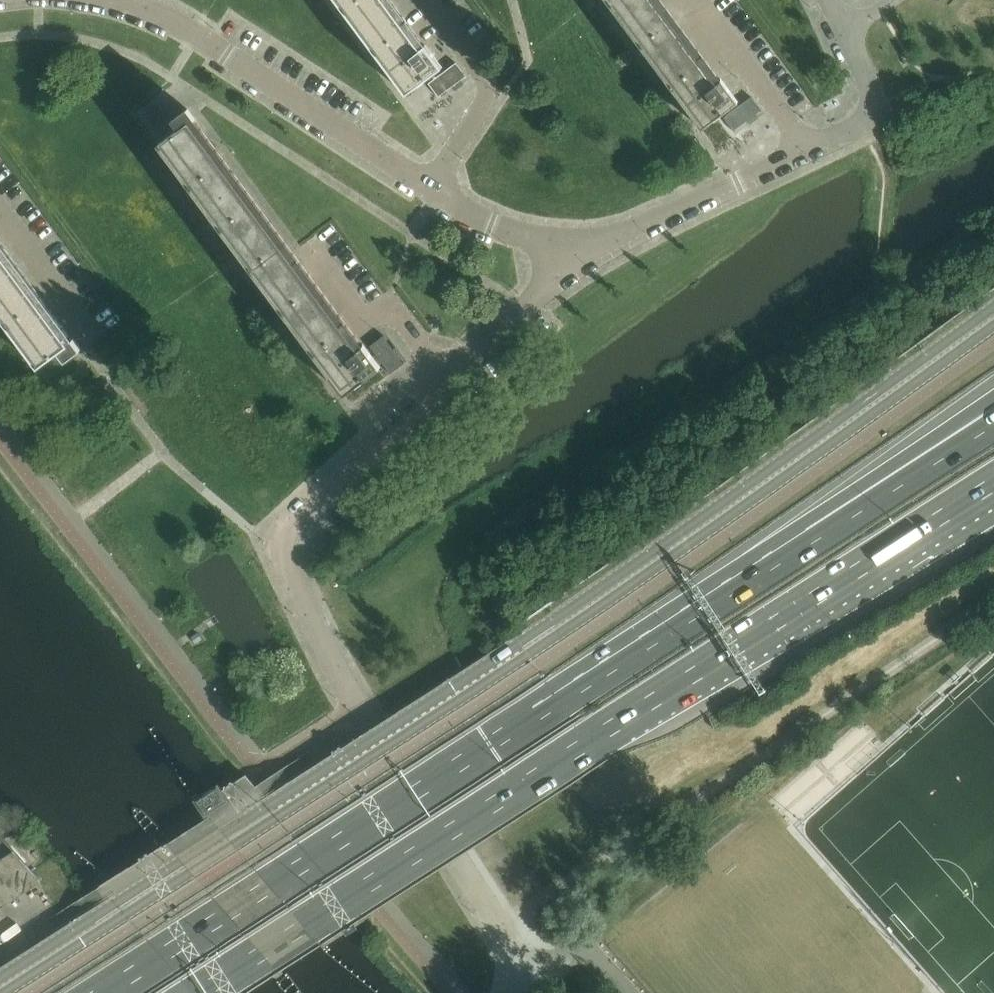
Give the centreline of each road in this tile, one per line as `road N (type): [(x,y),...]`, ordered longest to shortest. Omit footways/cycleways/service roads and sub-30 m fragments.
road 1 (tertiary): [(993,308),(523,642),(0,983)]
road 2 (tertiary): [(9,992),(530,653),(993,331)]
road 3 (motorway): [(962,440),(102,992)]
road 4 (motorway): [(207,992),(993,483)]
road 5 (unclassified): [(531,972),(360,705),(279,539),(296,510),(575,259)]
road 6 (residential): [(575,259),(493,225),(188,32),(120,0)]
road 7 (residential): [(879,109),(873,121),(575,259)]

